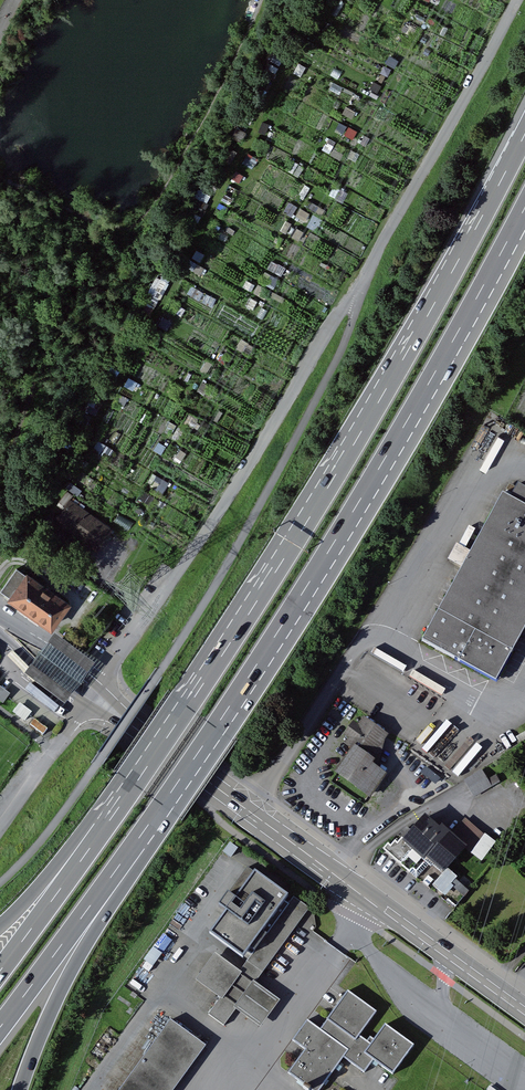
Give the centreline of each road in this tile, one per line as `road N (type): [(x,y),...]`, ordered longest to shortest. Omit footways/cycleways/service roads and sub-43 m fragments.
road 1 (unclassified): [(98,698),(368,280),(520,0)]
road 2 (motorway): [(524,140),(304,531),(114,818)]
road 3 (motorway): [(161,811),(390,456),(524,215)]
road 4 (secondary): [(524,1008),(98,698)]
road 5 (motorway): [(23,1089),(43,1033),(88,942),(130,884),(161,811)]
road 6 (motorway): [(0,1029),(161,811)]
road 7 (track): [(156,198),(265,0)]
road 8 (motorway): [(114,818),(0,971)]
road 9 (unclassified): [(0,833),(98,698)]
road 10 (motorway): [(114,818),(0,926)]
road 11 (track): [(0,504),(23,399),(17,370)]

